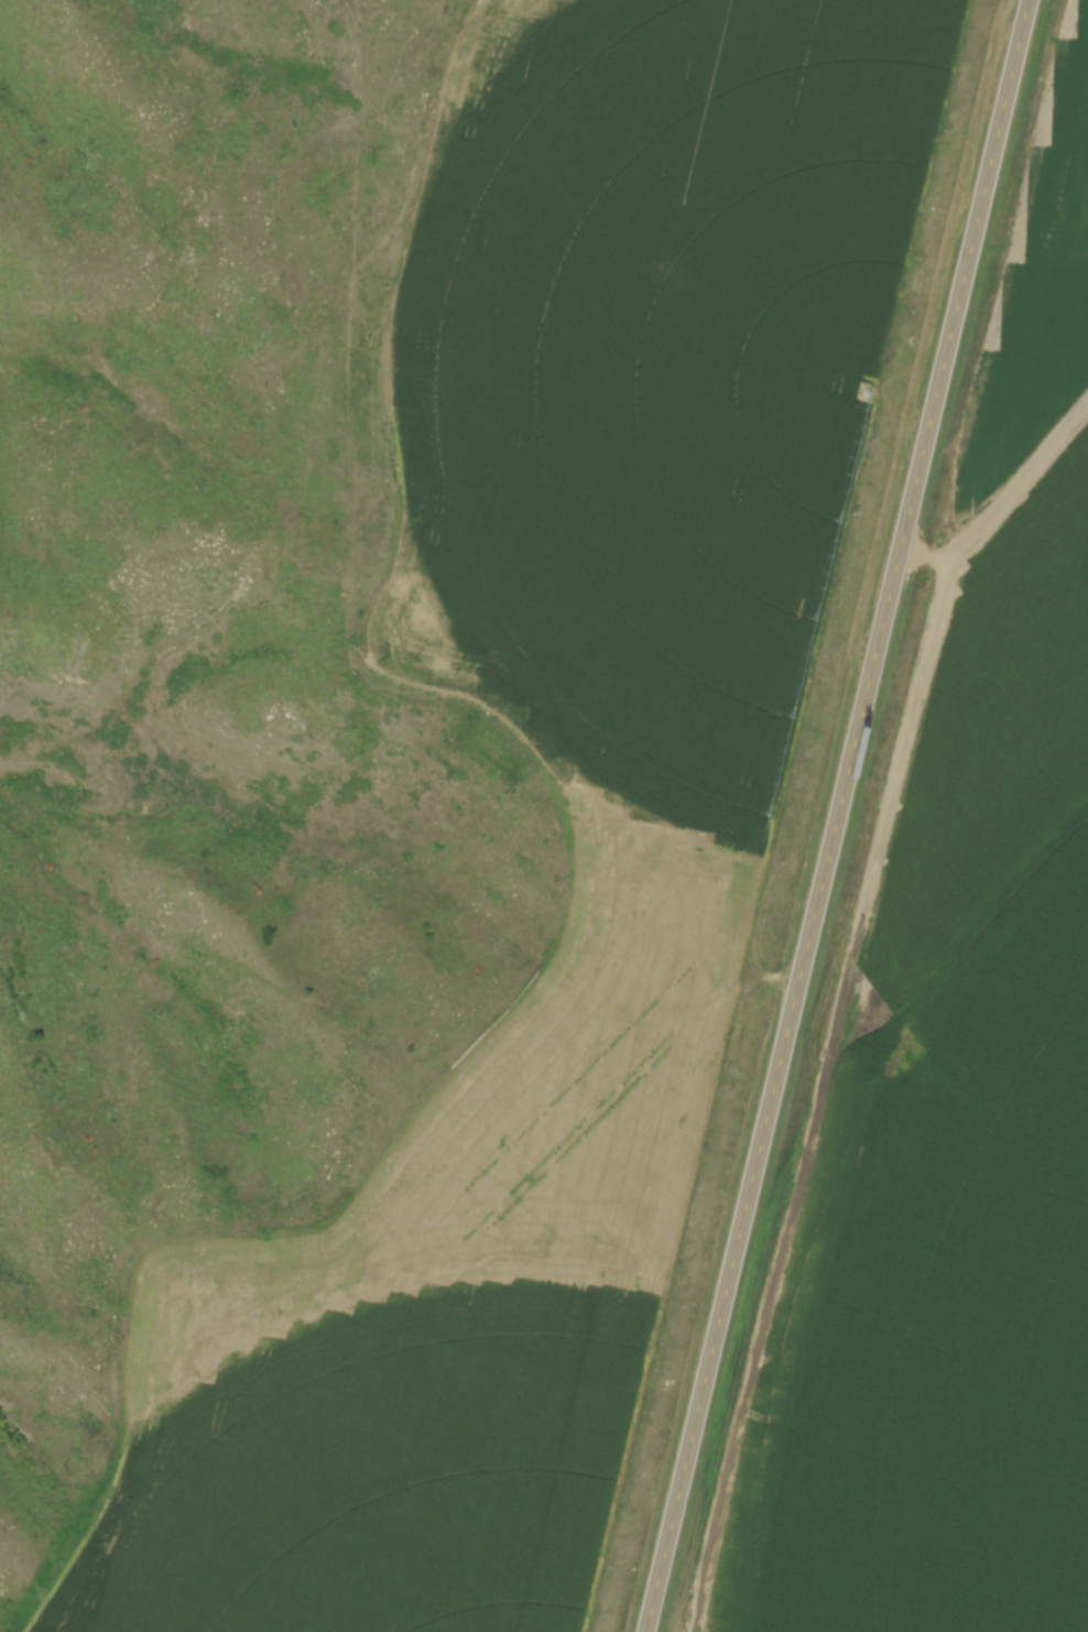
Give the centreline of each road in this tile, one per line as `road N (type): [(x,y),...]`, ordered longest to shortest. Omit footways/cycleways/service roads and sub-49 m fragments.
road 1 (secondary): [(643,1631),(1026,0)]

